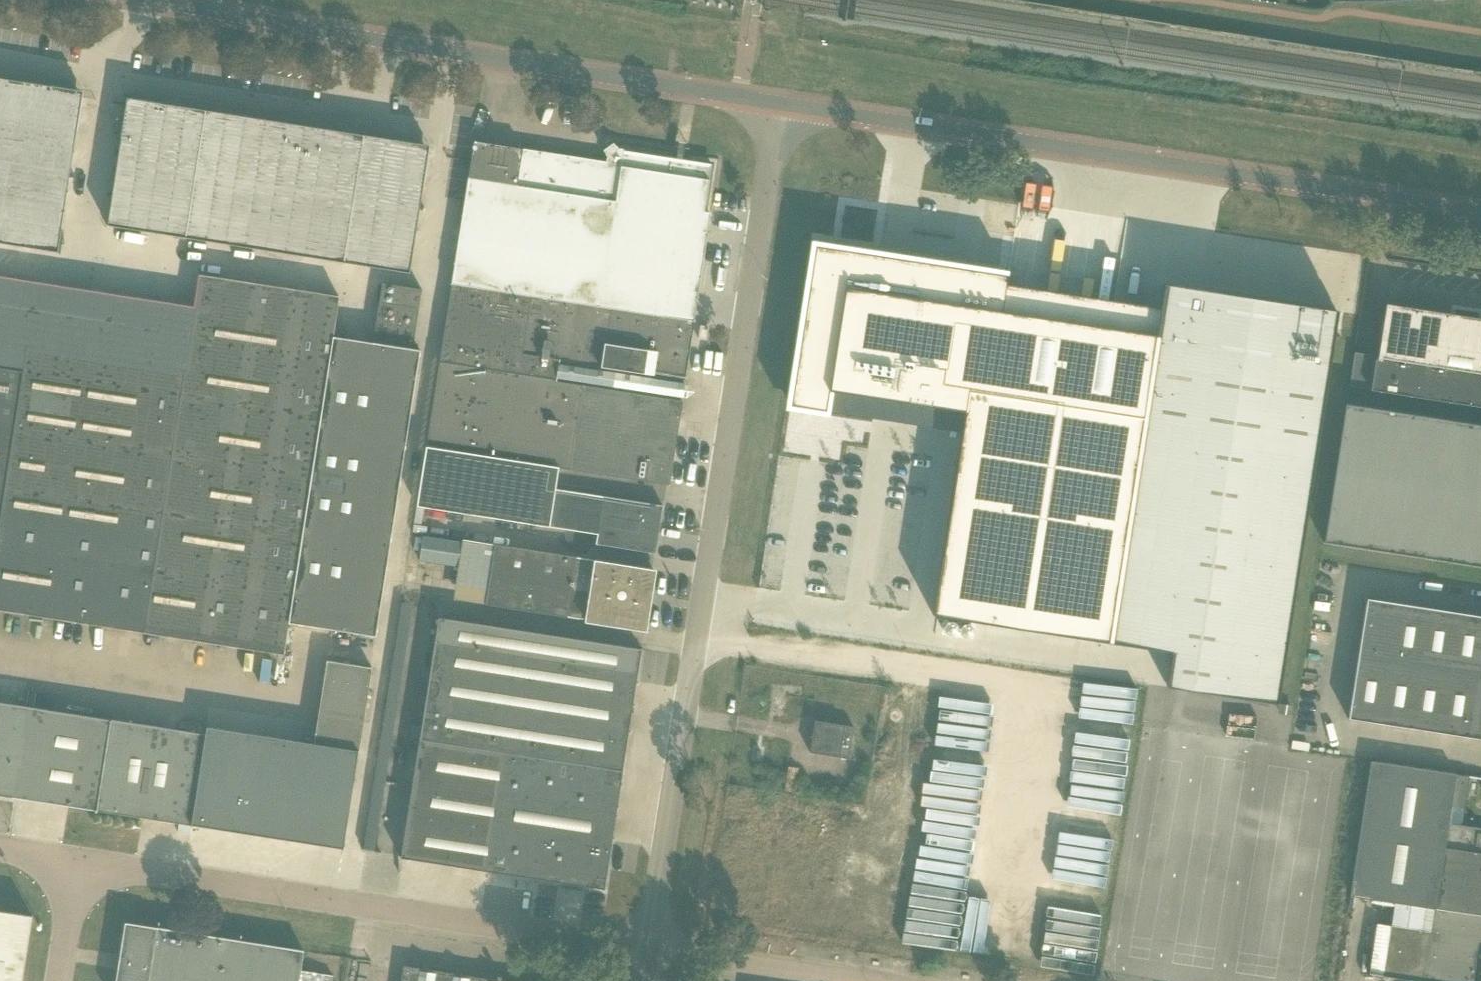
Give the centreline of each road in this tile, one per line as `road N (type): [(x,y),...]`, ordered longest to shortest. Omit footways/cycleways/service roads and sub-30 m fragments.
road 1 (unclassified): [(652,948),(778,103)]
road 2 (tertiary): [(1480,213),(778,103)]
road 3 (tertiary): [(778,103),(154,0)]
road 4 (unclassified): [(652,948),(86,863)]
road 5 (unclassified): [(867,980),(652,948)]

